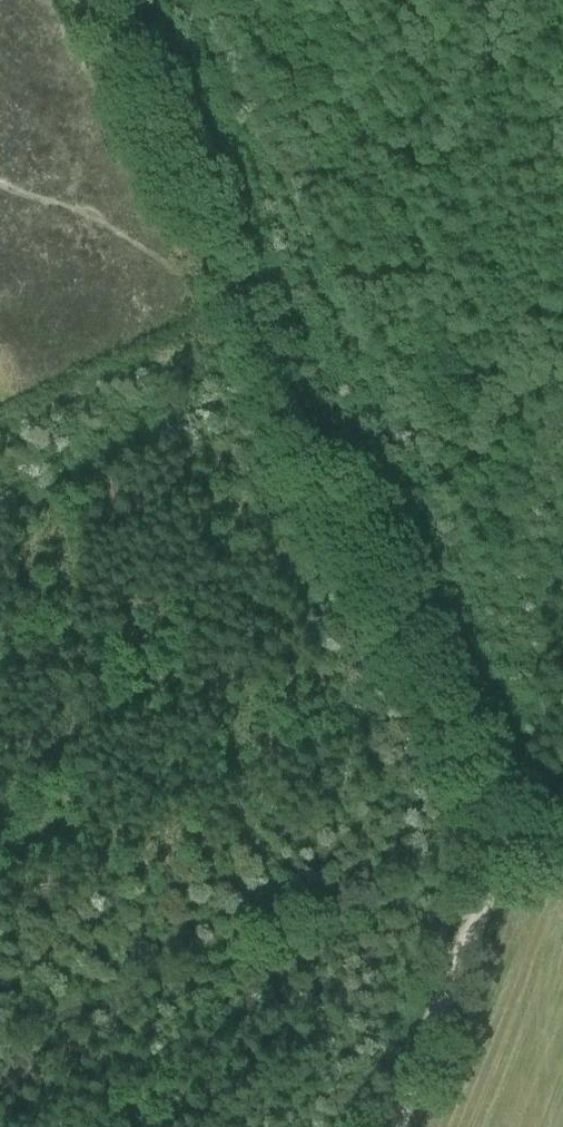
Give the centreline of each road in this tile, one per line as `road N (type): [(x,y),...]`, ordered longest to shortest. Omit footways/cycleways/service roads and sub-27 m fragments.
road 1 (unclassified): [(562,834),(504,816),(91,0)]
road 2 (track): [(393,1126),(493,873),(504,816)]
road 3 (track): [(0,426),(241,304)]

